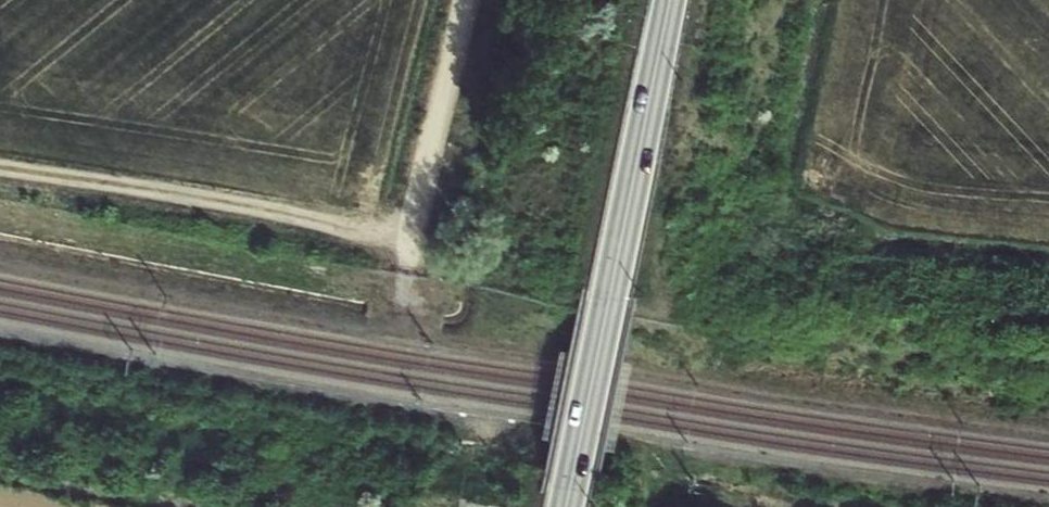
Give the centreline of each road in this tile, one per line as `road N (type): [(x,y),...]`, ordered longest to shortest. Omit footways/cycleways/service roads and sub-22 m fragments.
road 1 (track): [(466,0),(411,240),(0,169)]
road 2 (tertiary): [(670,0),(566,506)]

